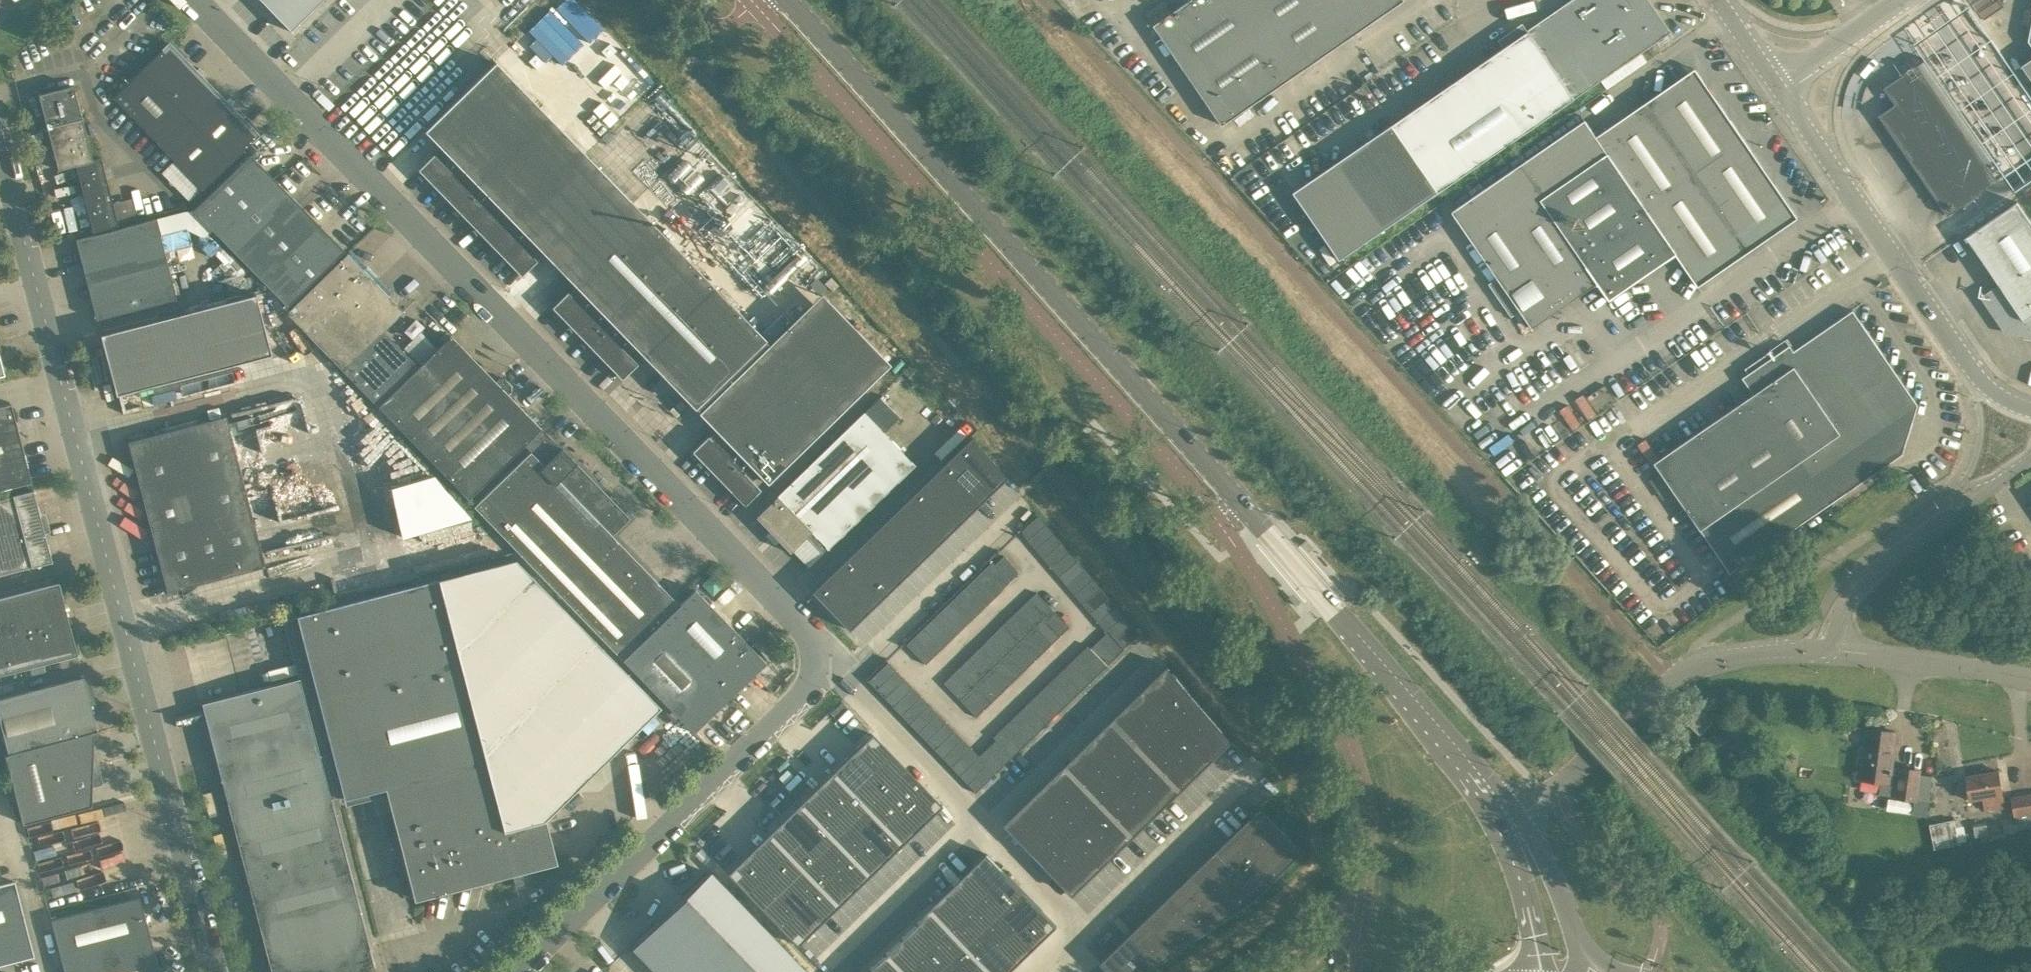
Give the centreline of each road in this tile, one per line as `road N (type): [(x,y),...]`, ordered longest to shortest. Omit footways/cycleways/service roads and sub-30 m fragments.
road 1 (unclassified): [(513,971),(807,688),(815,648),(188,0)]
road 2 (tertiary): [(1504,815),(1269,536),(787,0)]
road 3 (unclassified): [(215,971),(0,149)]
road 4 (unclassified): [(1775,82),(1971,368),(1993,392),(2030,409)]
road 5 (unclassified): [(1504,815),(1544,794),(1669,678),(1761,653),(1830,651)]
road 6 (unclassified): [(1830,651),(1853,594),(1874,573),(2030,458)]
road 7 (unclassified): [(2030,678),(1830,651)]
road 8 (tertiary): [(1597,971),(1541,856),(1504,815)]
road 9 (tertiary): [(1504,815),(1533,971)]
road 10 (unclassified): [(1902,0),(1775,82)]

